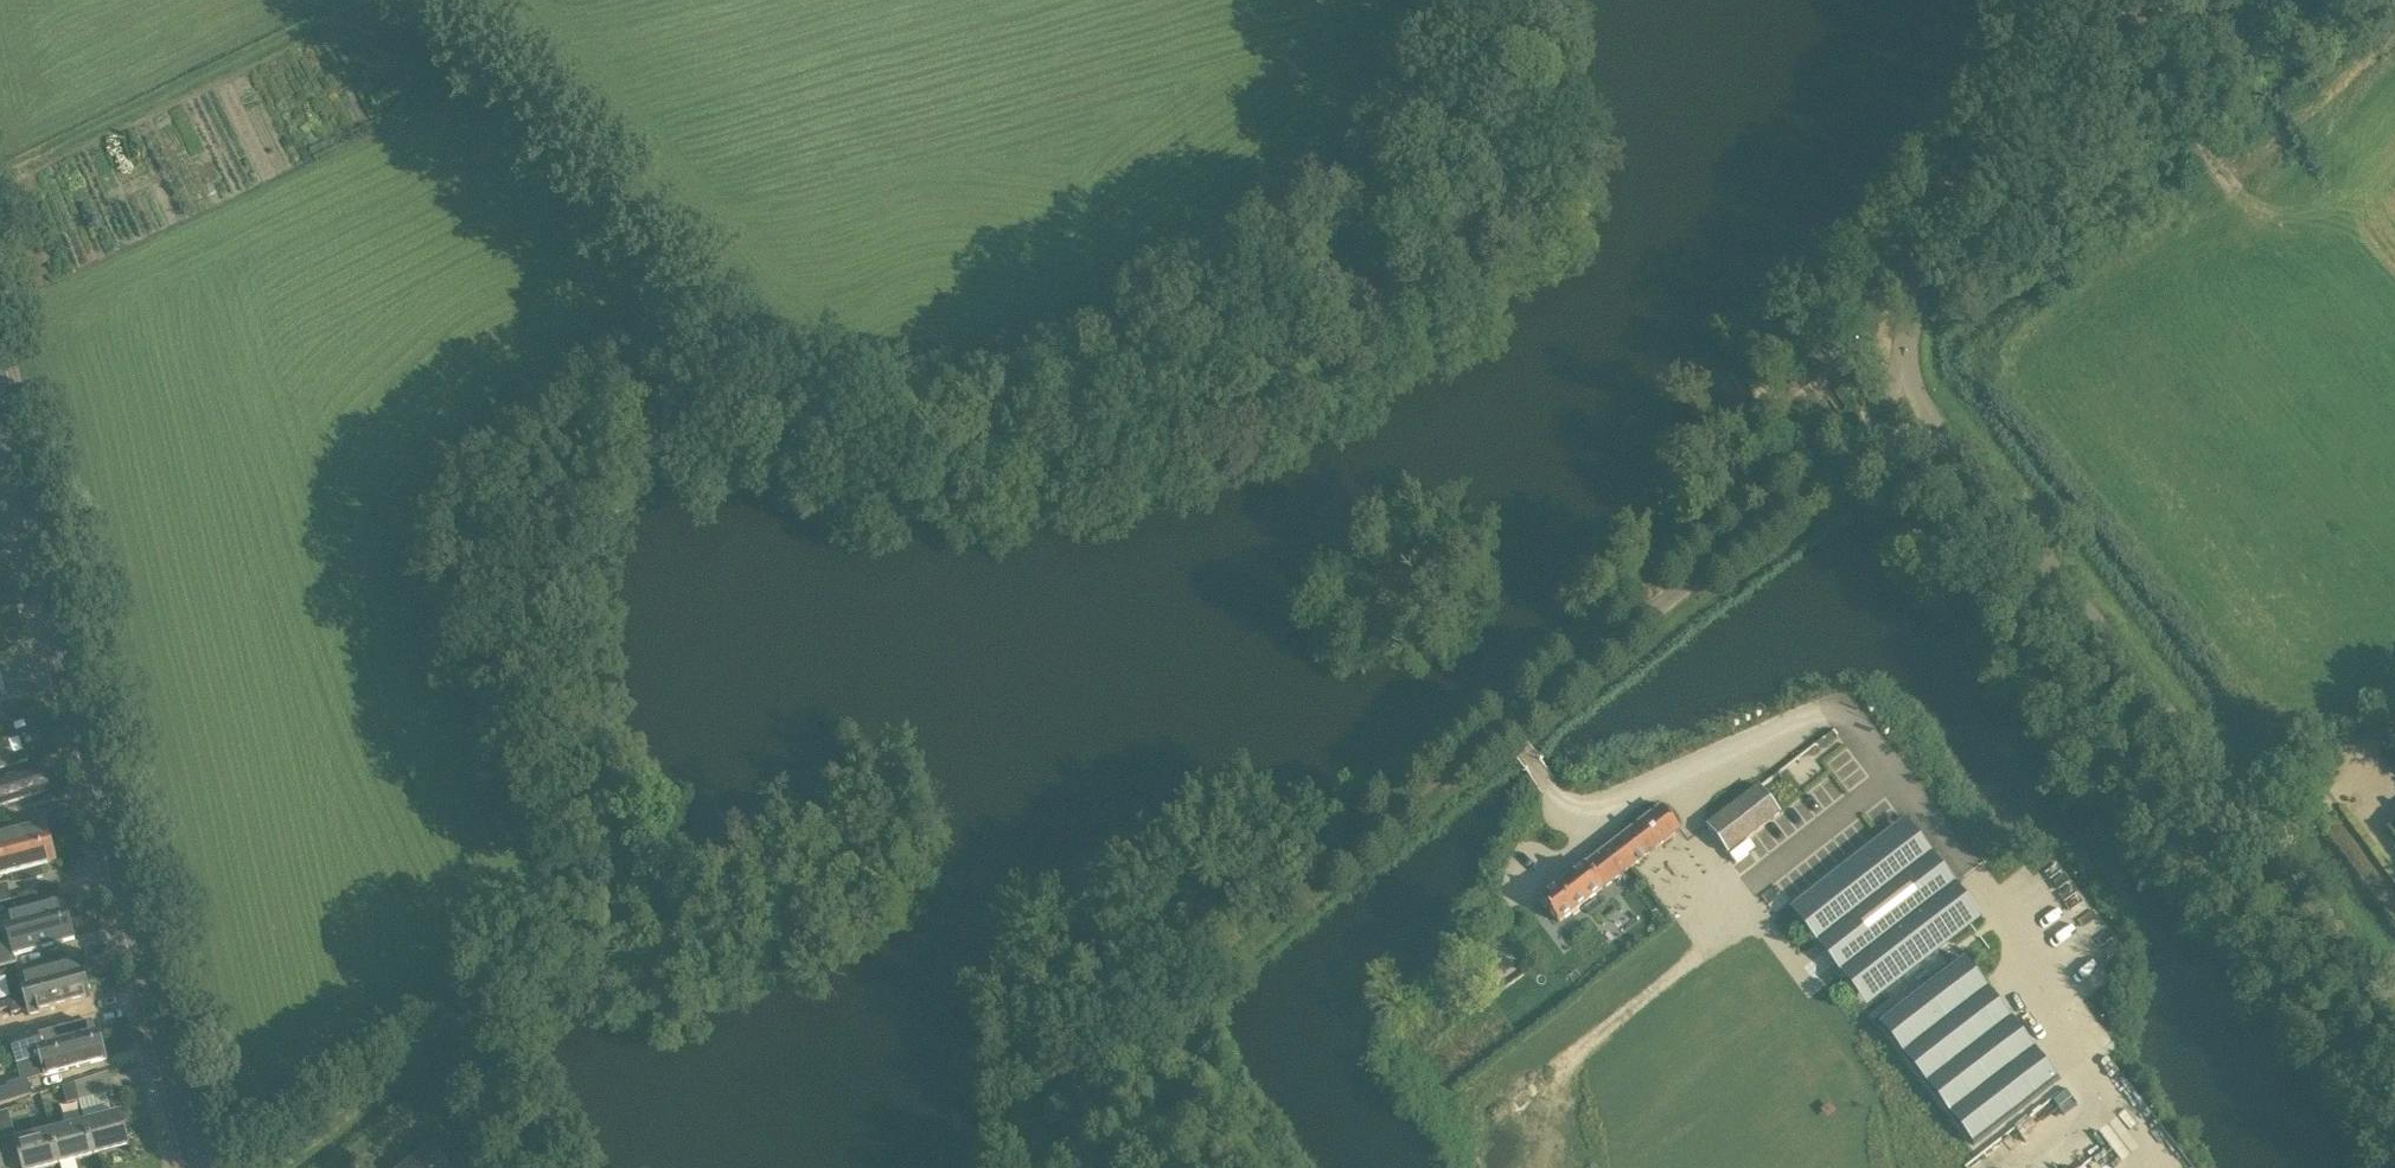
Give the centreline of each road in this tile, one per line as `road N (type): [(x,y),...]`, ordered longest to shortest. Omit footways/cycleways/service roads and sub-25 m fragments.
road 1 (unclassified): [(1036,1167),(1037,1125),(1066,1069),(1852,455)]
road 2 (unclassified): [(1948,441),(2394,1000)]
road 3 (track): [(446,0),(663,257),(875,479)]
road 4 (tertiary): [(188,1167),(69,662)]
road 5 (unclassified): [(256,1167),(487,1004),(506,1012),(520,1034),(575,1167)]
road 6 (track): [(2394,40),(2254,167),(2239,170),(2208,152),(2109,0)]
road 7 (track): [(0,174),(356,0)]
road 8 (unclassified): [(2060,0),(1940,244),(1910,314),(1907,349)]
road 9 (tertiary): [(69,662),(0,404)]
road 10 (unclassified): [(1852,455),(1907,349)]

